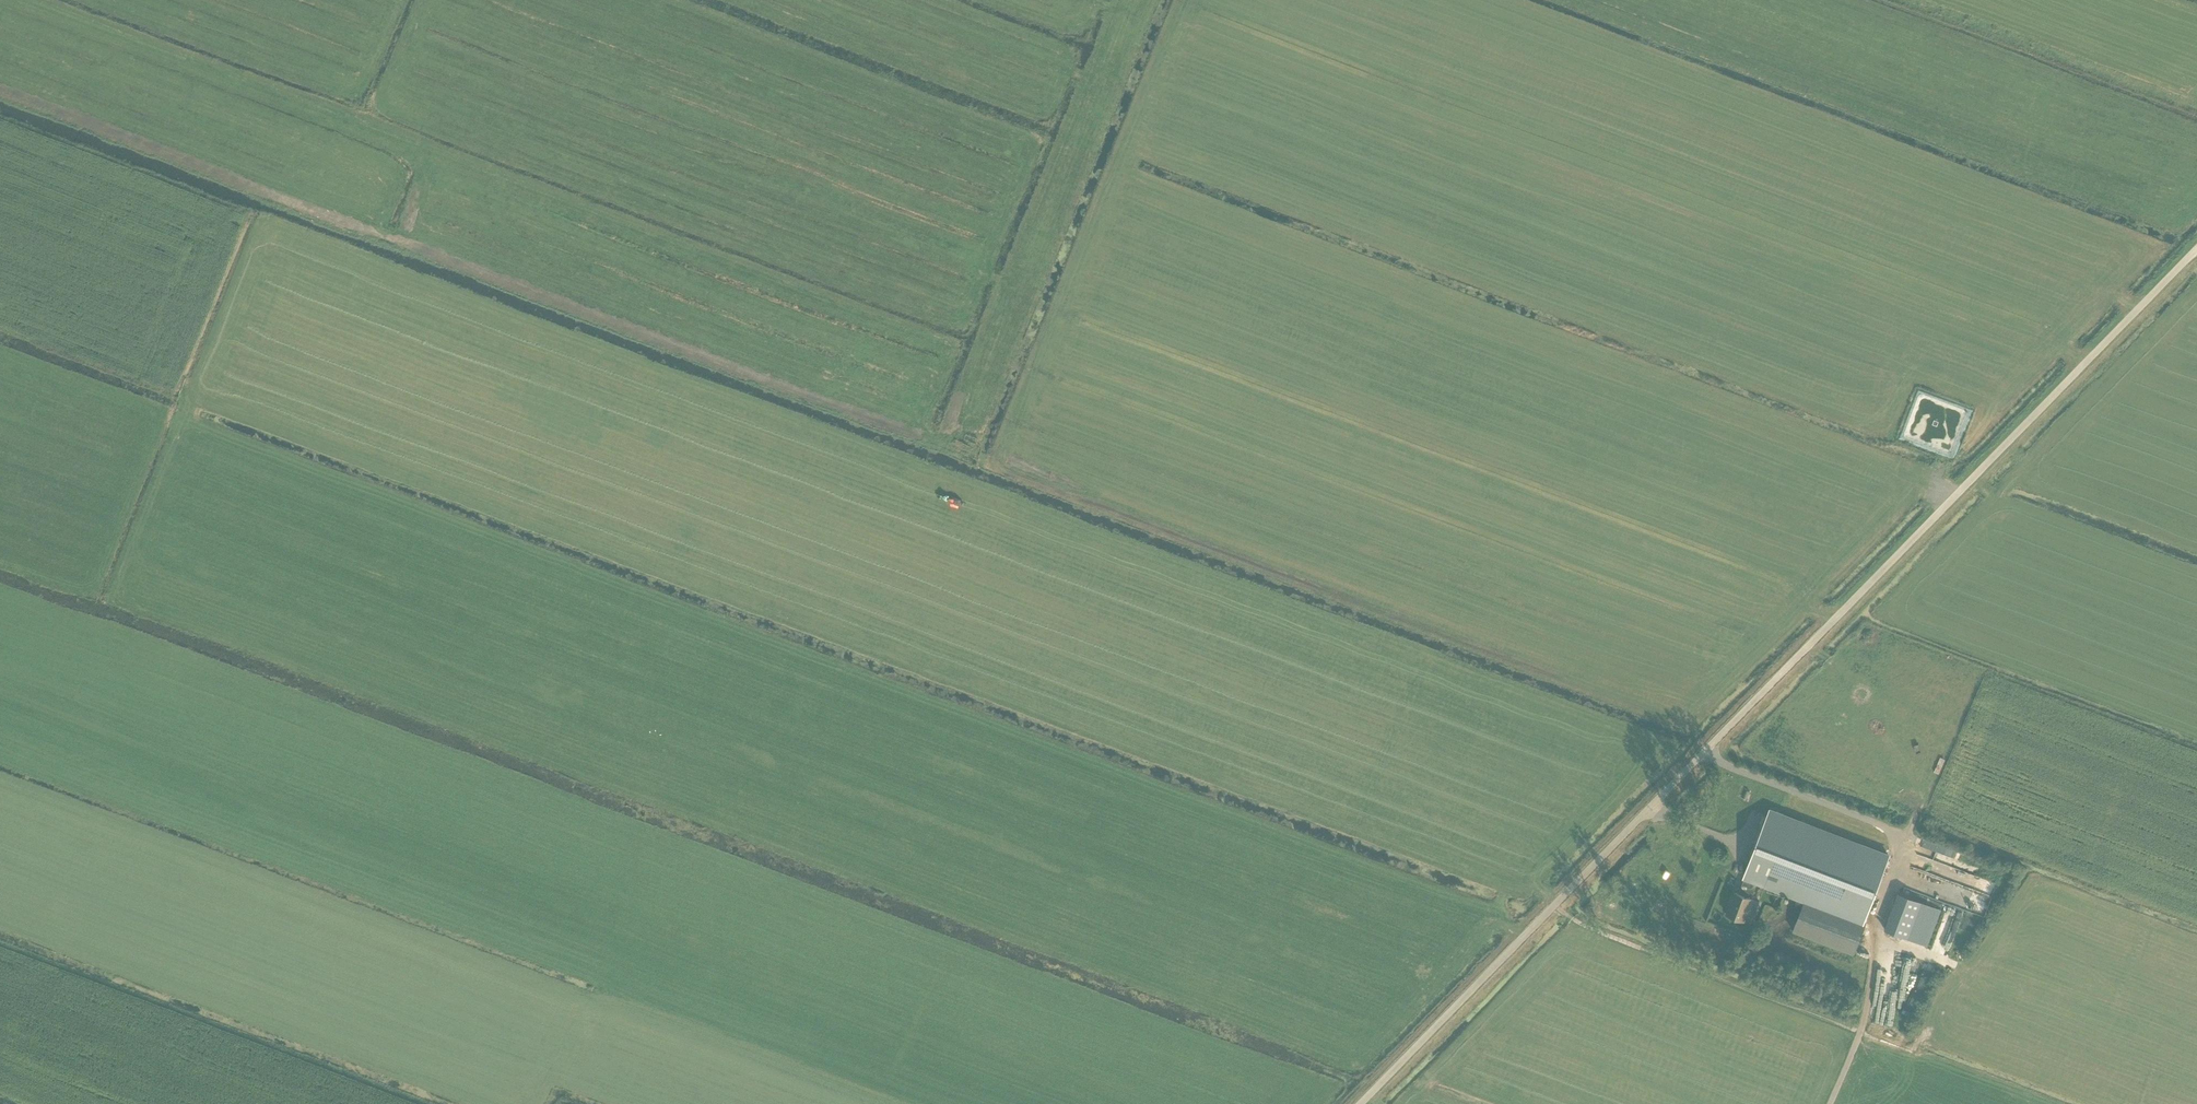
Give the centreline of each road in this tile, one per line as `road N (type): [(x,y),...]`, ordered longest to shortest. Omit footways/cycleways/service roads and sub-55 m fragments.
road 1 (unclassified): [(1362,1103),(2196,247)]

